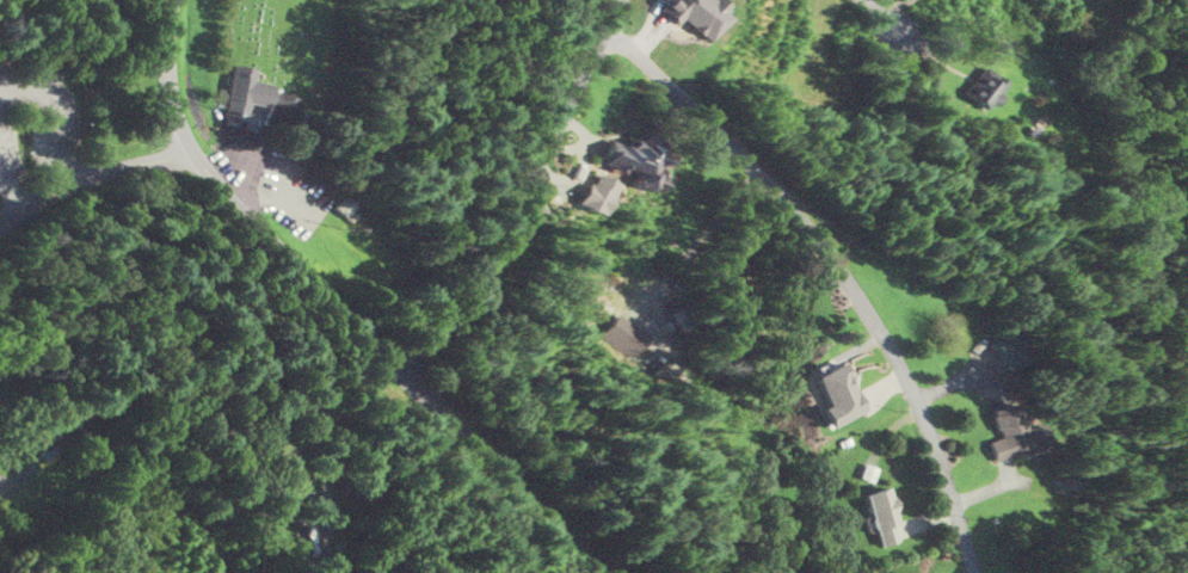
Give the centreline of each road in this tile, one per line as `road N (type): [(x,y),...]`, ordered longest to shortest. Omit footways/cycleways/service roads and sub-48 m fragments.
road 1 (residential): [(614,572),(364,337)]
road 2 (residential): [(364,337),(221,190),(190,147)]
road 3 (residential): [(190,147),(167,80),(170,0)]

